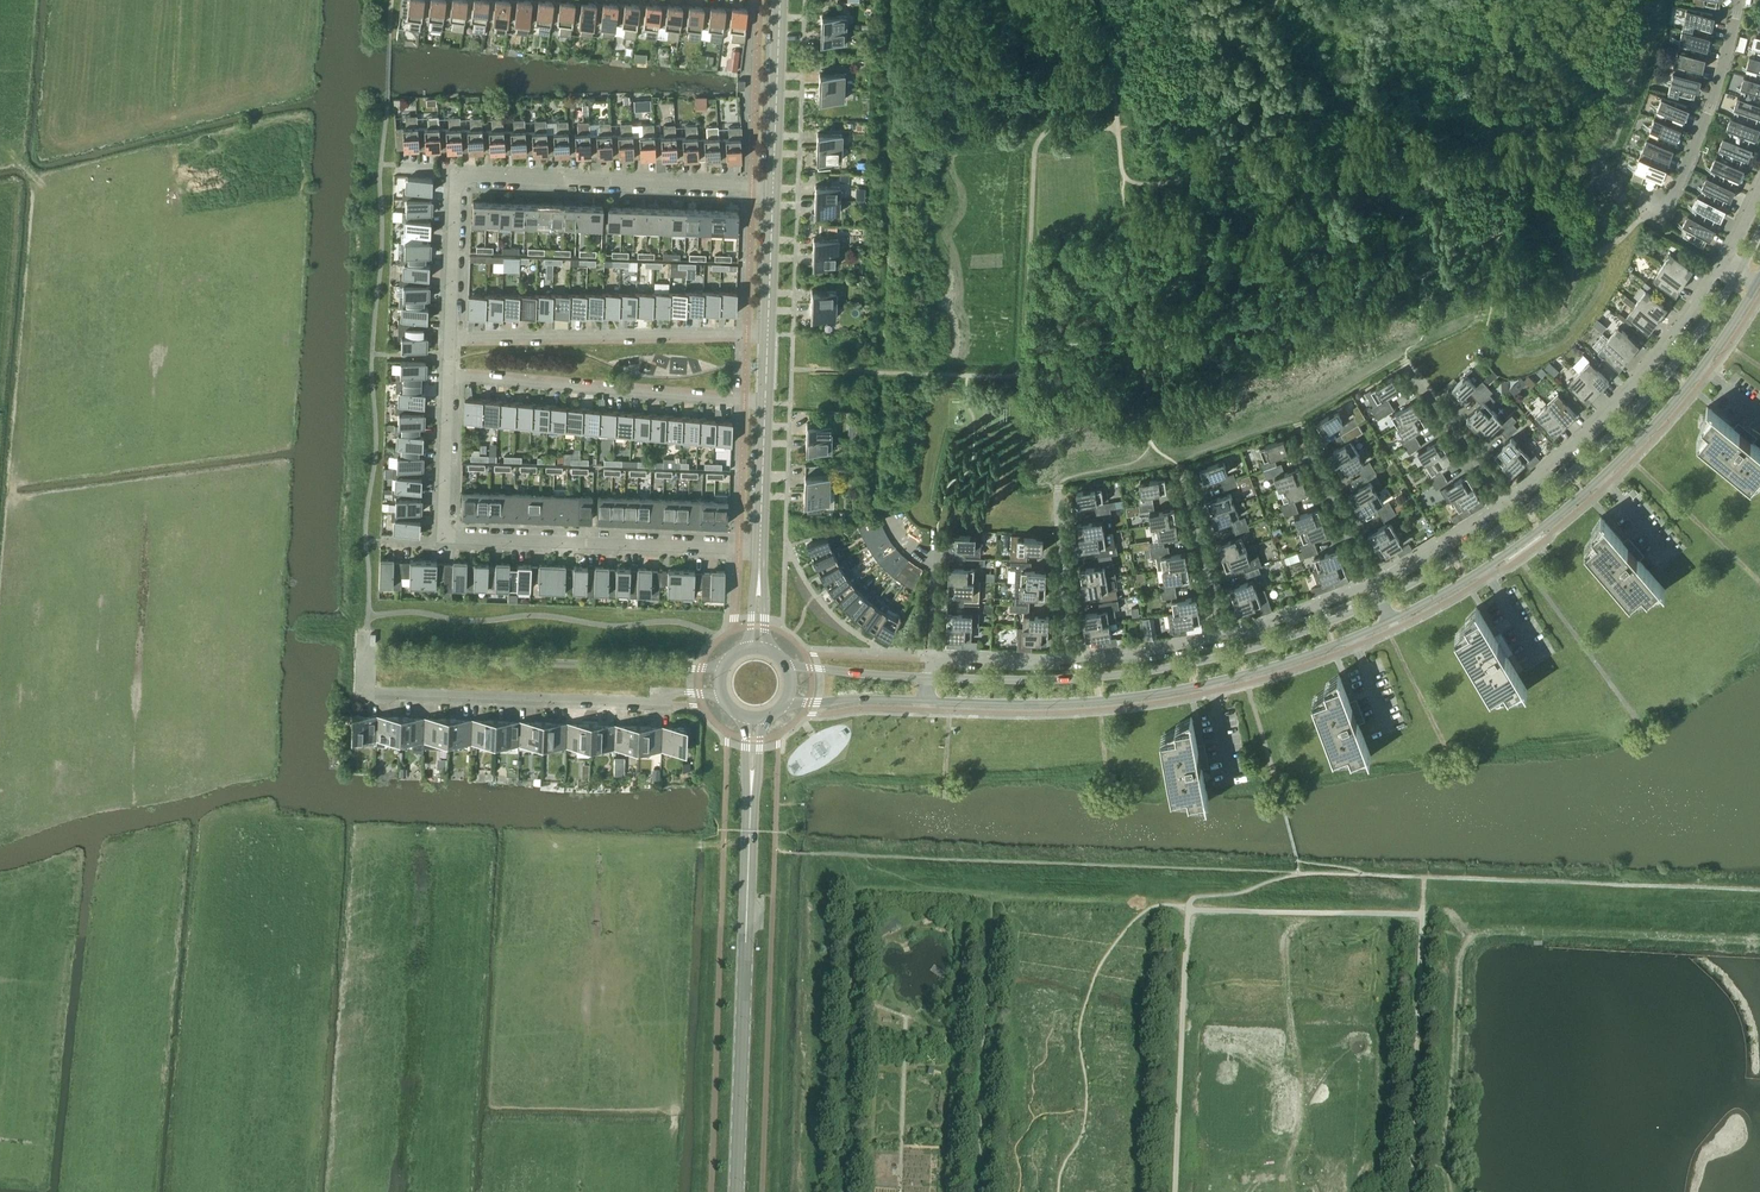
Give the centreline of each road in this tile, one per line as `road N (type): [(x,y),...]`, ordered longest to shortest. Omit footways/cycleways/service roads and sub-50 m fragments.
road 1 (residential): [(701,668),(385,657),(365,663),(372,693),(656,701)]
road 2 (secondary): [(1392,620),(1486,567),(1601,477),(1702,368),(1758,284)]
road 3 (secondary): [(1740,273),(1669,371),(1570,474),(1454,559),(1381,598)]
road 4 (secondary): [(929,701),(1142,695),(1300,658),(1392,620)]
road 5 (secondary): [(1381,598),(1225,656),(1150,671),(930,678)]
road 6 (secondary): [(737,1191),(751,792)]
road 7 (residential): [(773,187),(454,172)]
road 8 (residential): [(766,404),(448,377)]
road 9 (residential): [(449,340),(768,334)]
road 10 (residential): [(1721,264),(1629,390),(1509,500)]
road 11 (residential): [(760,547),(443,539)]
road 12 (residential): [(1655,209),(1673,193),(1710,109),(1738,0)]
road 13 (secondary): [(773,187),(780,0)]
road 14 (residential): [(1374,581),(1300,429)]
road 15 (residential): [(1224,637),(1183,474)]
road 16 (residential): [(449,340),(454,172)]
road 17 (residential): [(1059,493),(1068,660)]
road 18 (residential): [(1509,500),(1409,367)]
road 19 (residential): [(443,539),(448,377)]
road 20 (residential): [(1224,637),(1068,660)]
road 21 (residential): [(1509,500),(1374,581)]
road 22 (residential): [(1374,581),(1233,634)]
road 23 (secondary): [(768,334),(773,187)]
road 24 (secondary): [(782,704),(929,701)]
road 25 (secondary): [(930,678),(785,664)]
road 26 (secondary): [(760,547),(766,404)]
road 27 (residential): [(1068,660),(931,660)]
road 28 (residential): [(931,660),(934,536)]

